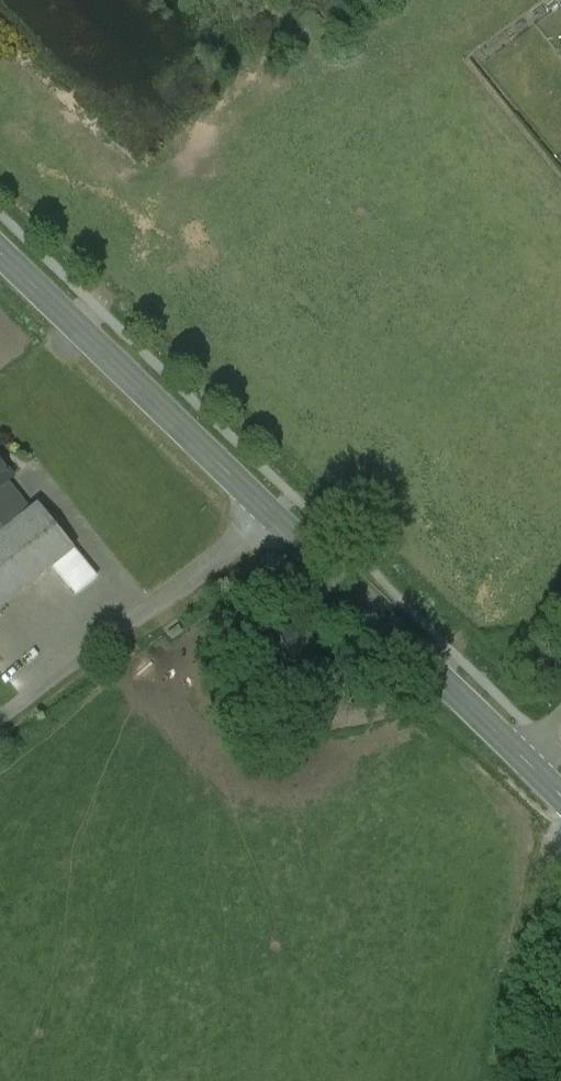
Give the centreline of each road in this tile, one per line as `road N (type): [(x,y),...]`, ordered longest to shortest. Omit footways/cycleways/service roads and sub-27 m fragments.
road 1 (secondary): [(273,517),(0,253)]
road 2 (secondary): [(526,759),(273,517)]
road 3 (unclassified): [(273,517),(0,721)]
road 4 (unclassified): [(560,847),(505,1080)]

